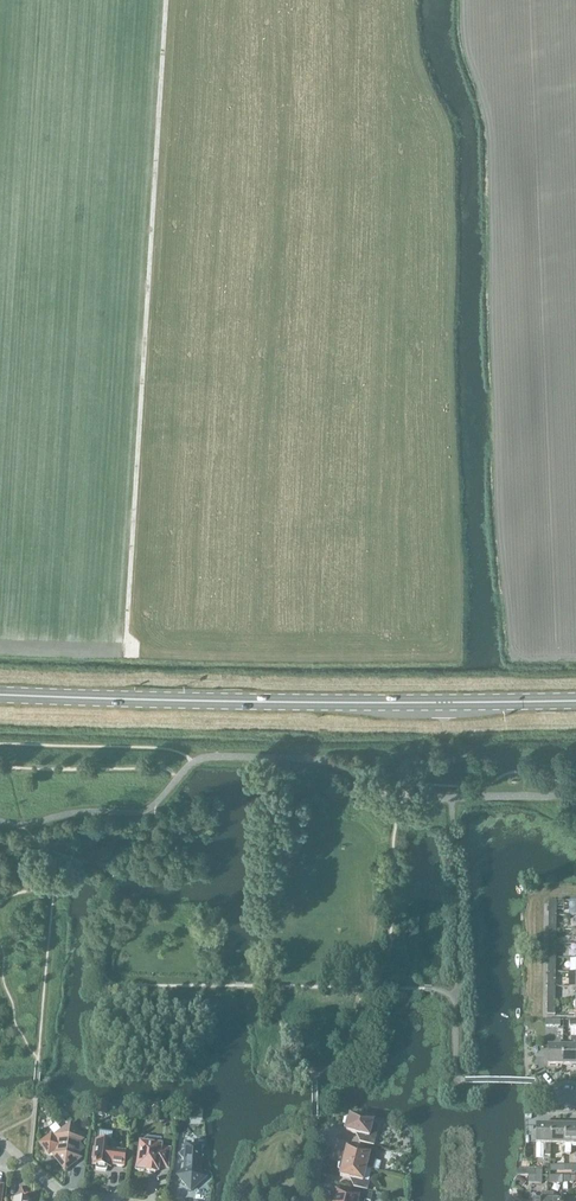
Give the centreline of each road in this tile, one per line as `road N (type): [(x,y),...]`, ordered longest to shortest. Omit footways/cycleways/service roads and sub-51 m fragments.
road 1 (secondary): [(575,701),(0,694)]
road 2 (residential): [(115,1200),(62,1192),(0,1140)]

